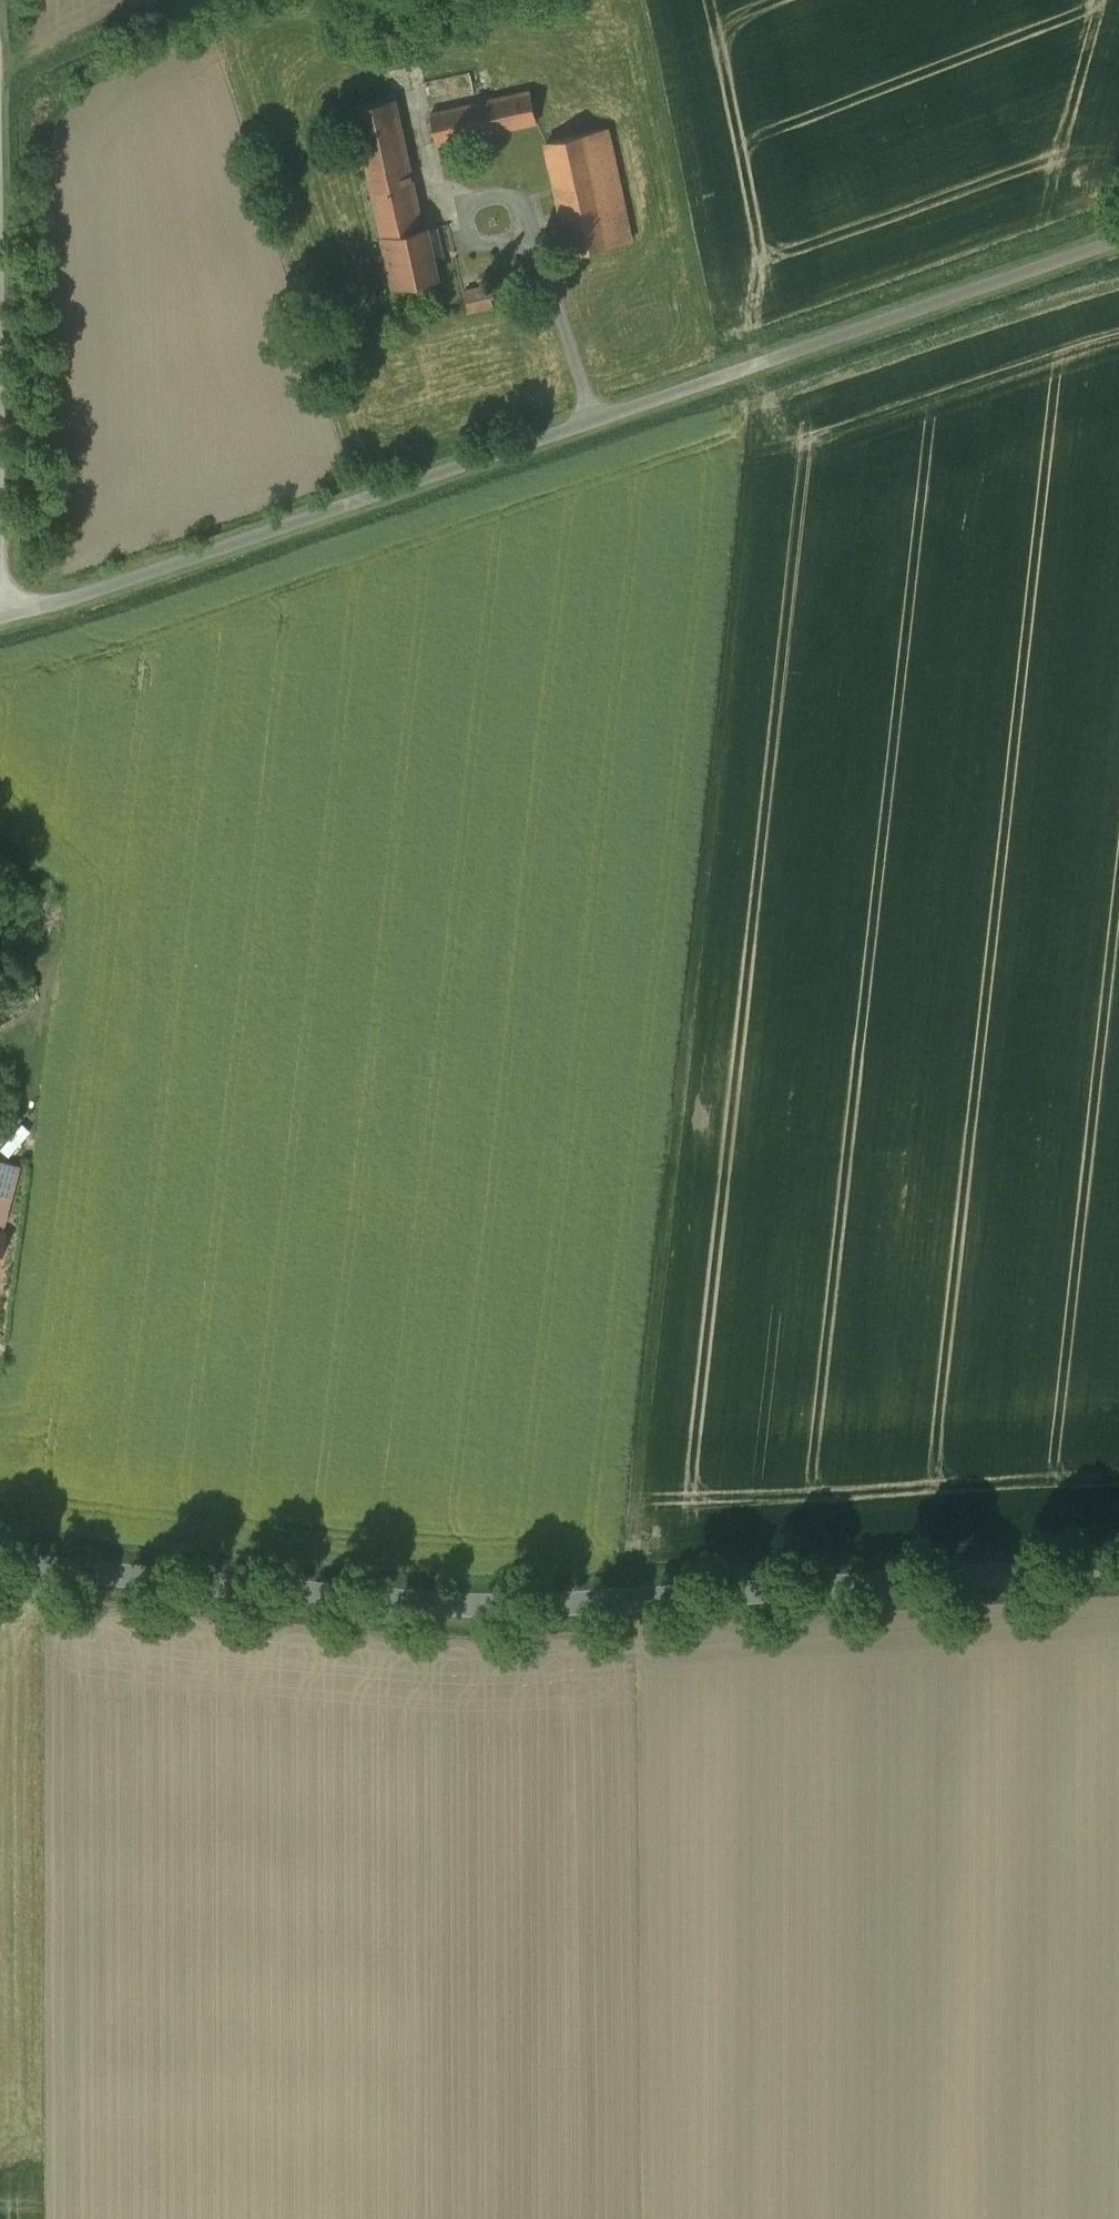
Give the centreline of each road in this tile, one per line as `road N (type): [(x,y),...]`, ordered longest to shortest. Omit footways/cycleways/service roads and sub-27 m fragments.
road 1 (unclassified): [(5,616),(1118,243)]
road 2 (tertiary): [(1118,1569),(456,1607),(0,1566)]

